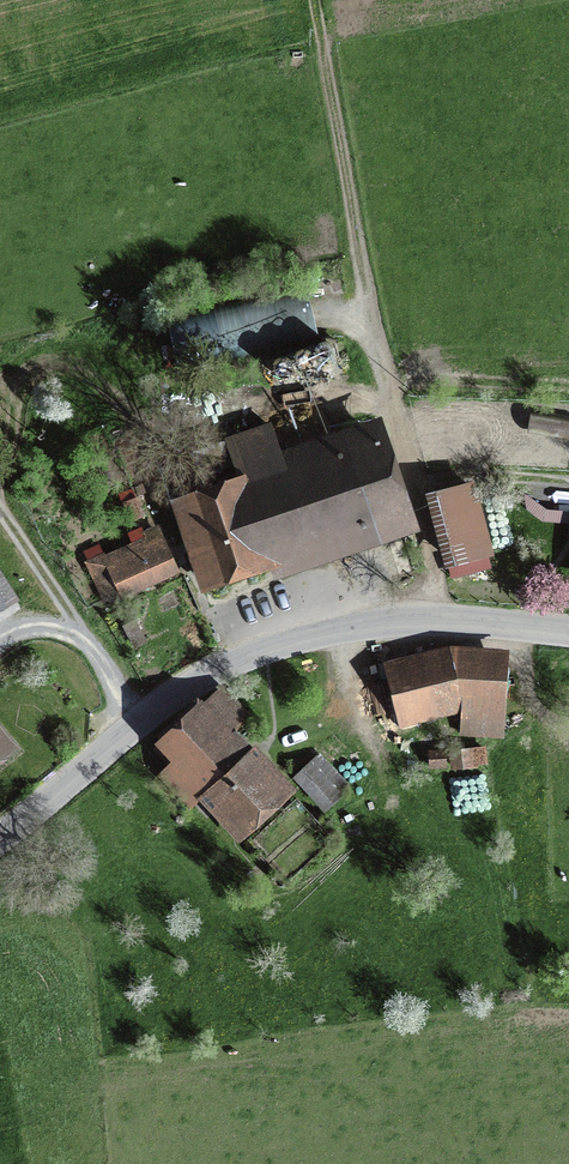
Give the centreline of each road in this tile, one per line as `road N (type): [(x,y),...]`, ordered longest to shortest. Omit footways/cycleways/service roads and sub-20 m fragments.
road 1 (tertiary): [(568,629),(408,620),(282,643),(198,678),(0,838)]

